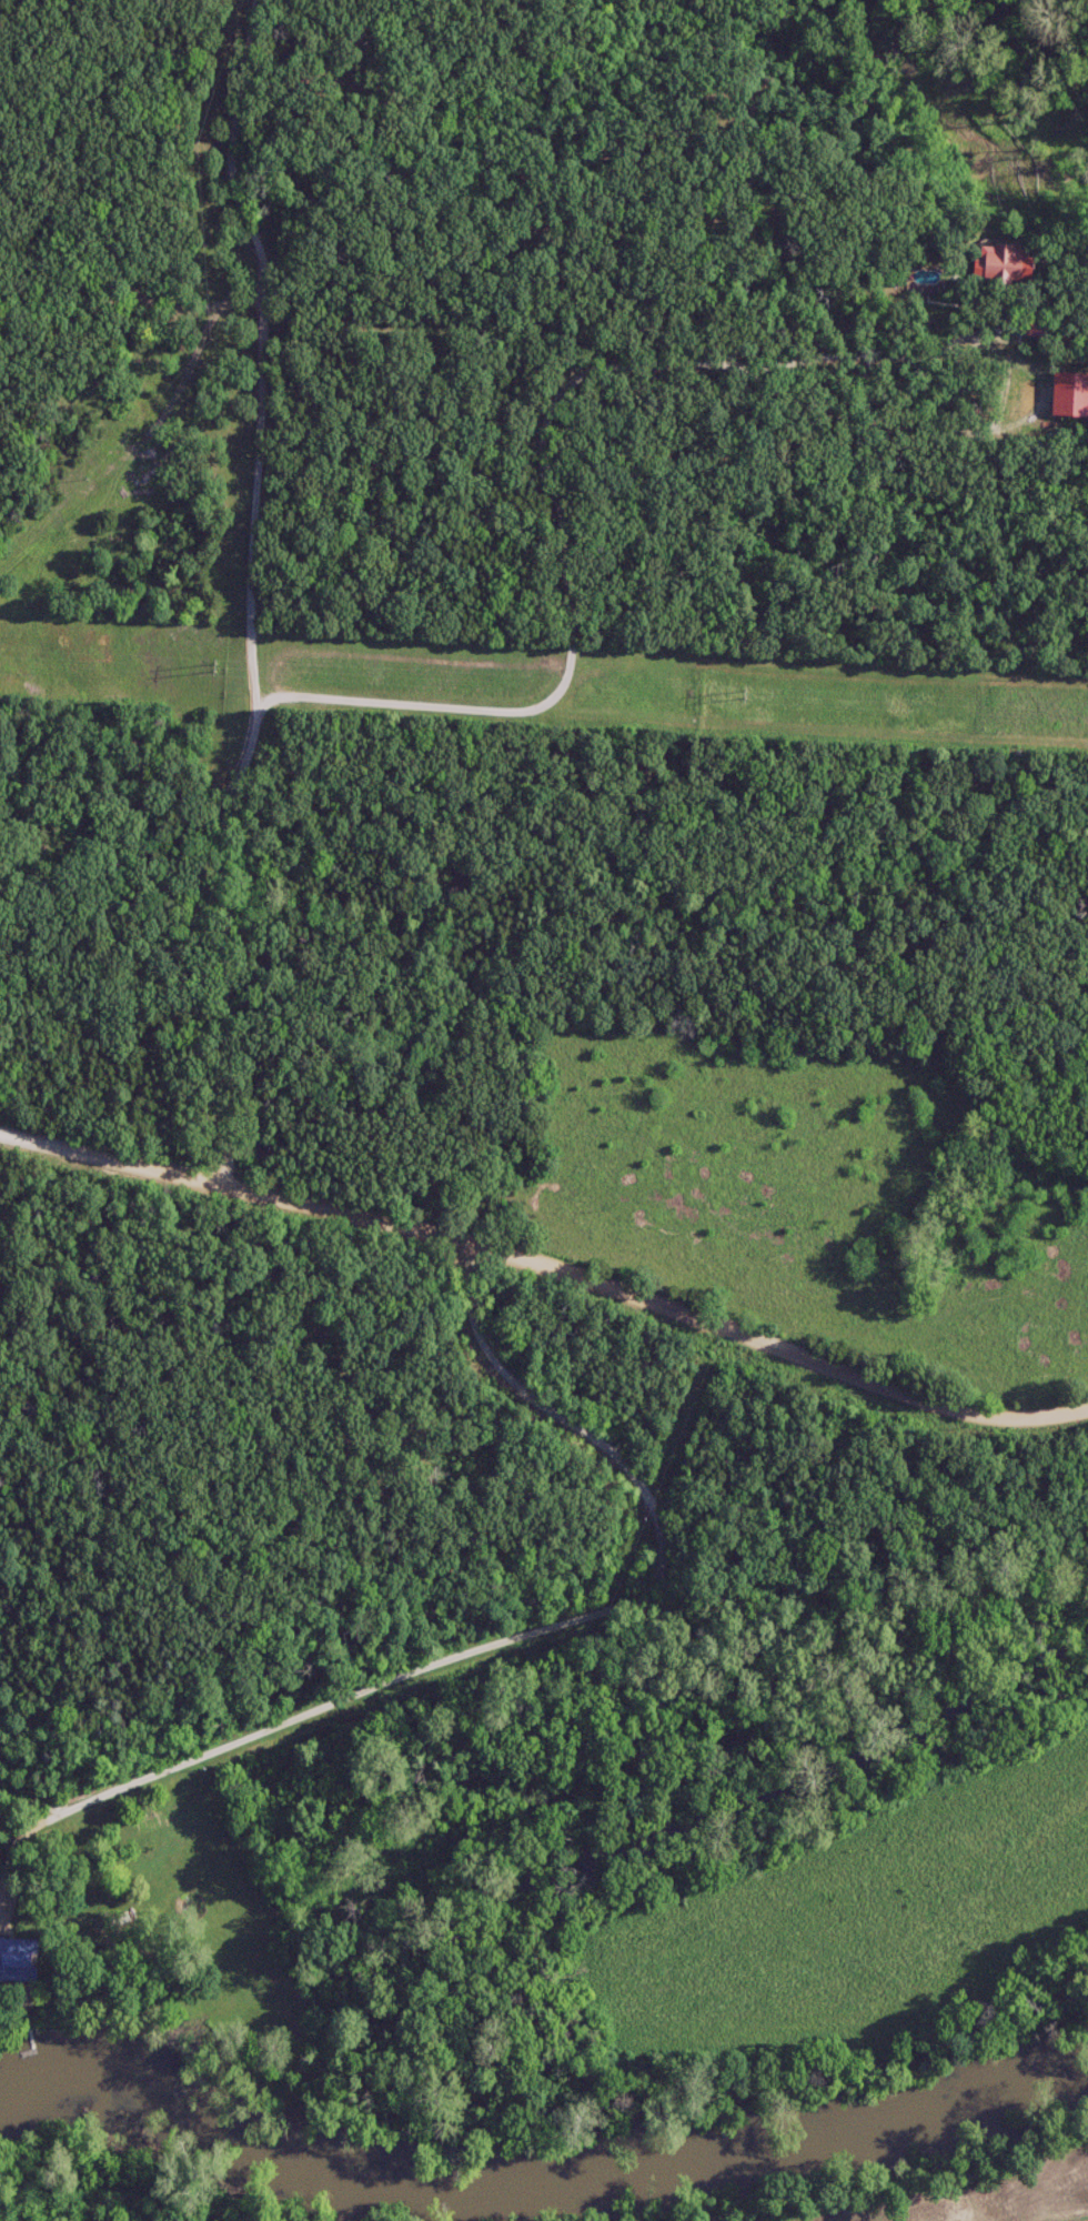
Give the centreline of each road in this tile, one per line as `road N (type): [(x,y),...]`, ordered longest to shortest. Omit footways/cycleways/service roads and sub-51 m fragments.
road 1 (residential): [(1087,1408),(1016,1415),(965,1408),(531,1259),(0,1135)]

